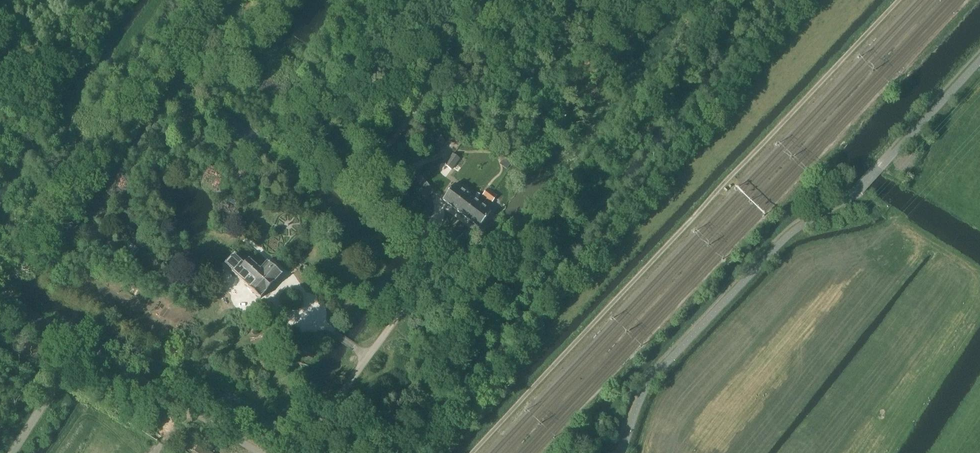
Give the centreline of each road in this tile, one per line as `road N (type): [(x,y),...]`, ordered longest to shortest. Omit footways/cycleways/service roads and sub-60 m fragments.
road 1 (track): [(476,452),(901,0)]
road 2 (track): [(501,0),(368,179),(369,190),(436,243),(437,264)]
road 3 (residential): [(437,264),(291,452)]
road 4 (residential): [(263,452),(82,346)]
road 5 (residential): [(12,452),(82,346)]

